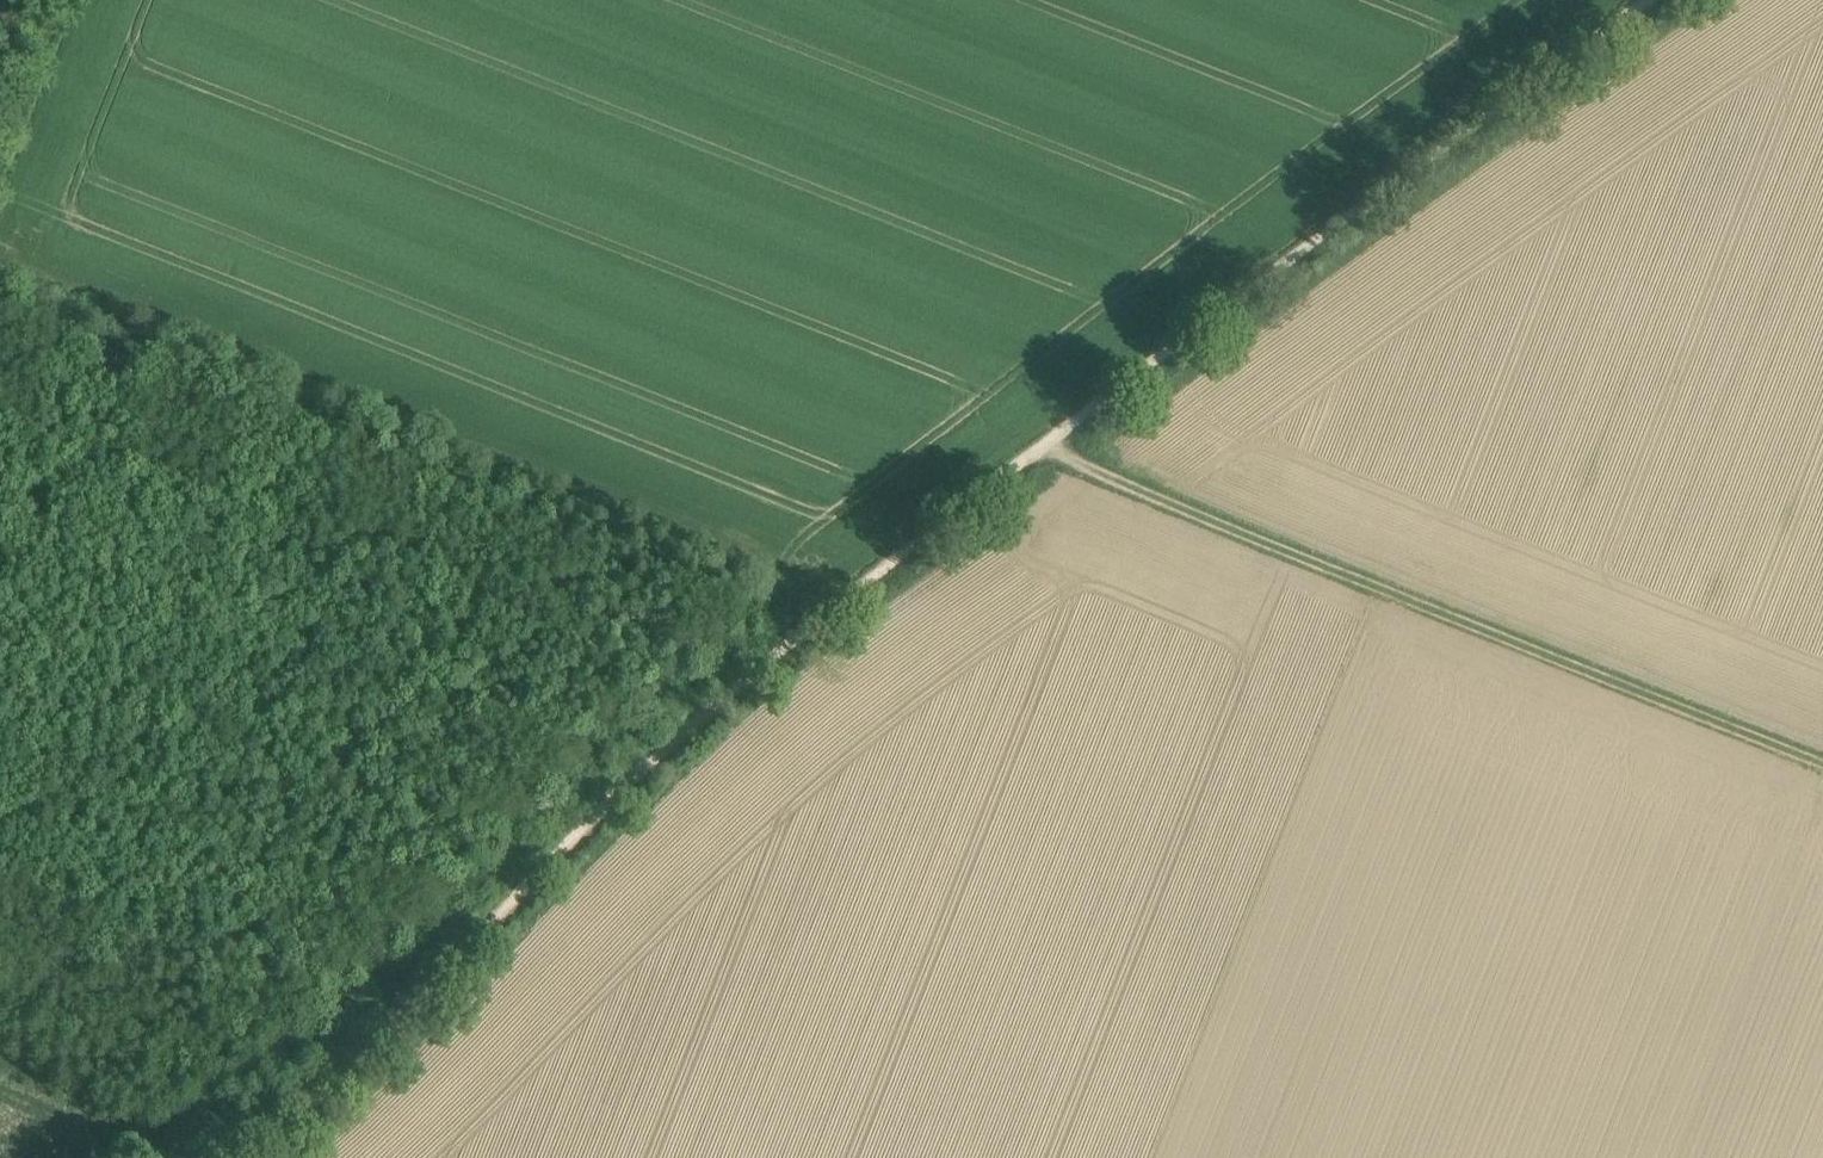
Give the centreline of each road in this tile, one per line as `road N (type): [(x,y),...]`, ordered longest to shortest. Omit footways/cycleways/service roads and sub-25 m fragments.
road 1 (track): [(198,1157),(271,1116),(418,997),(629,782),(796,642),(1147,358),(1622,0)]
road 2 (track): [(1038,446),(1822,757)]

